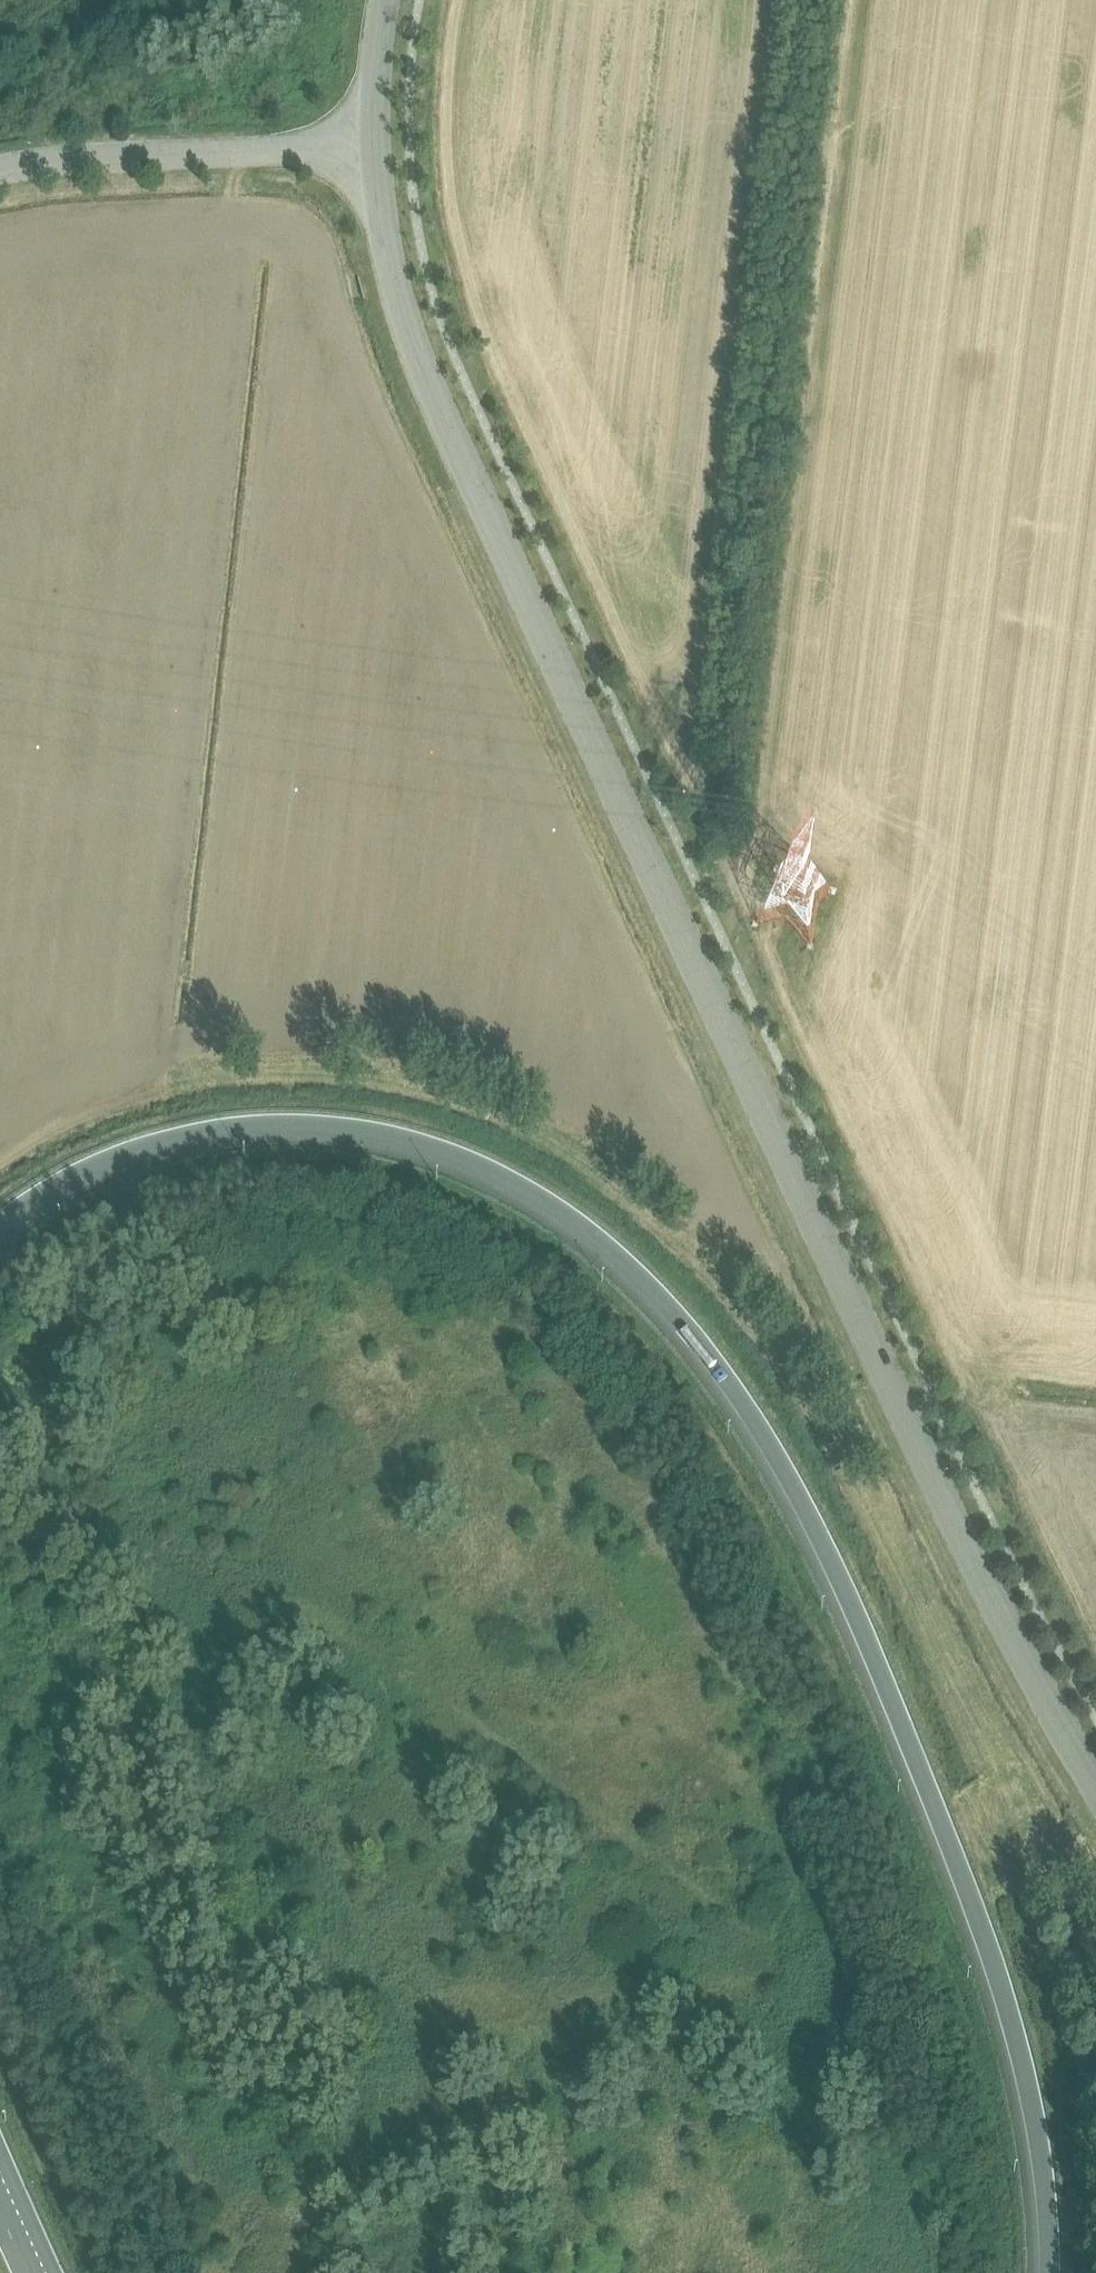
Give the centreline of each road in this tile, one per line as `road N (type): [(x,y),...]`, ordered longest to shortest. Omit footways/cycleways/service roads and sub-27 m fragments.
road 1 (tertiary): [(1095,1791),(972,1568),(426,387),(386,265),(373,153),(387,0)]
road 2 (motorway): [(0,1232),(54,1193),(150,1154),(264,1131),(352,1134),(458,1164),(567,1217),(645,1286),(701,1351),(789,1486),(869,1648),(943,1828),(1024,2070),(1043,2176),(1048,2272)]

